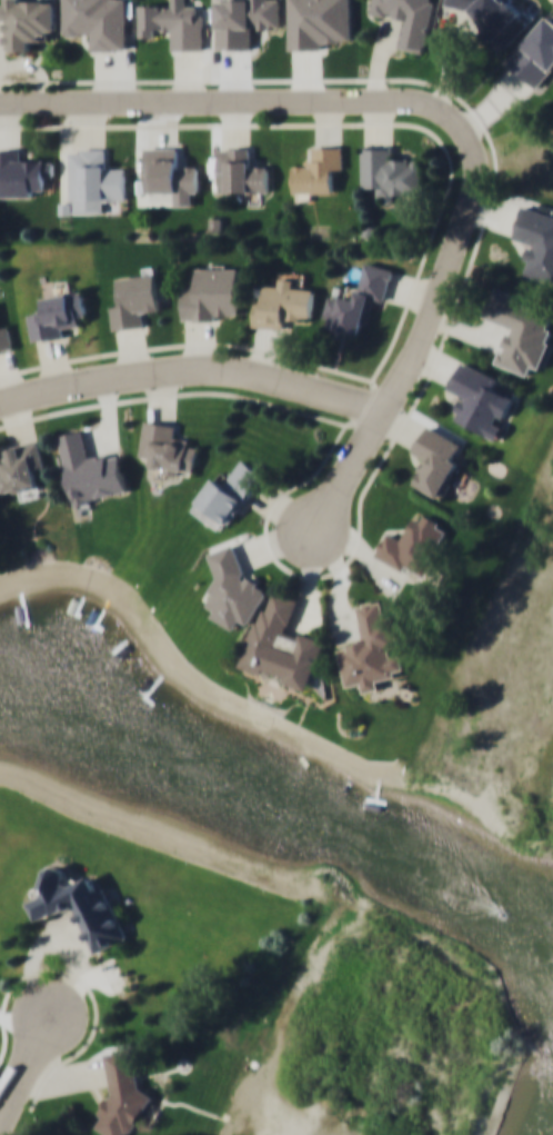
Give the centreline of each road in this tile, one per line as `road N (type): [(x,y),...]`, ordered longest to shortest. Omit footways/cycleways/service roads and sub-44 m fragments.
road 1 (residential): [(0,102),(390,98),(418,99),(455,118),(476,153),(474,207),(404,380),(322,535)]
road 2 (residential): [(383,414),(225,364),(0,402)]

